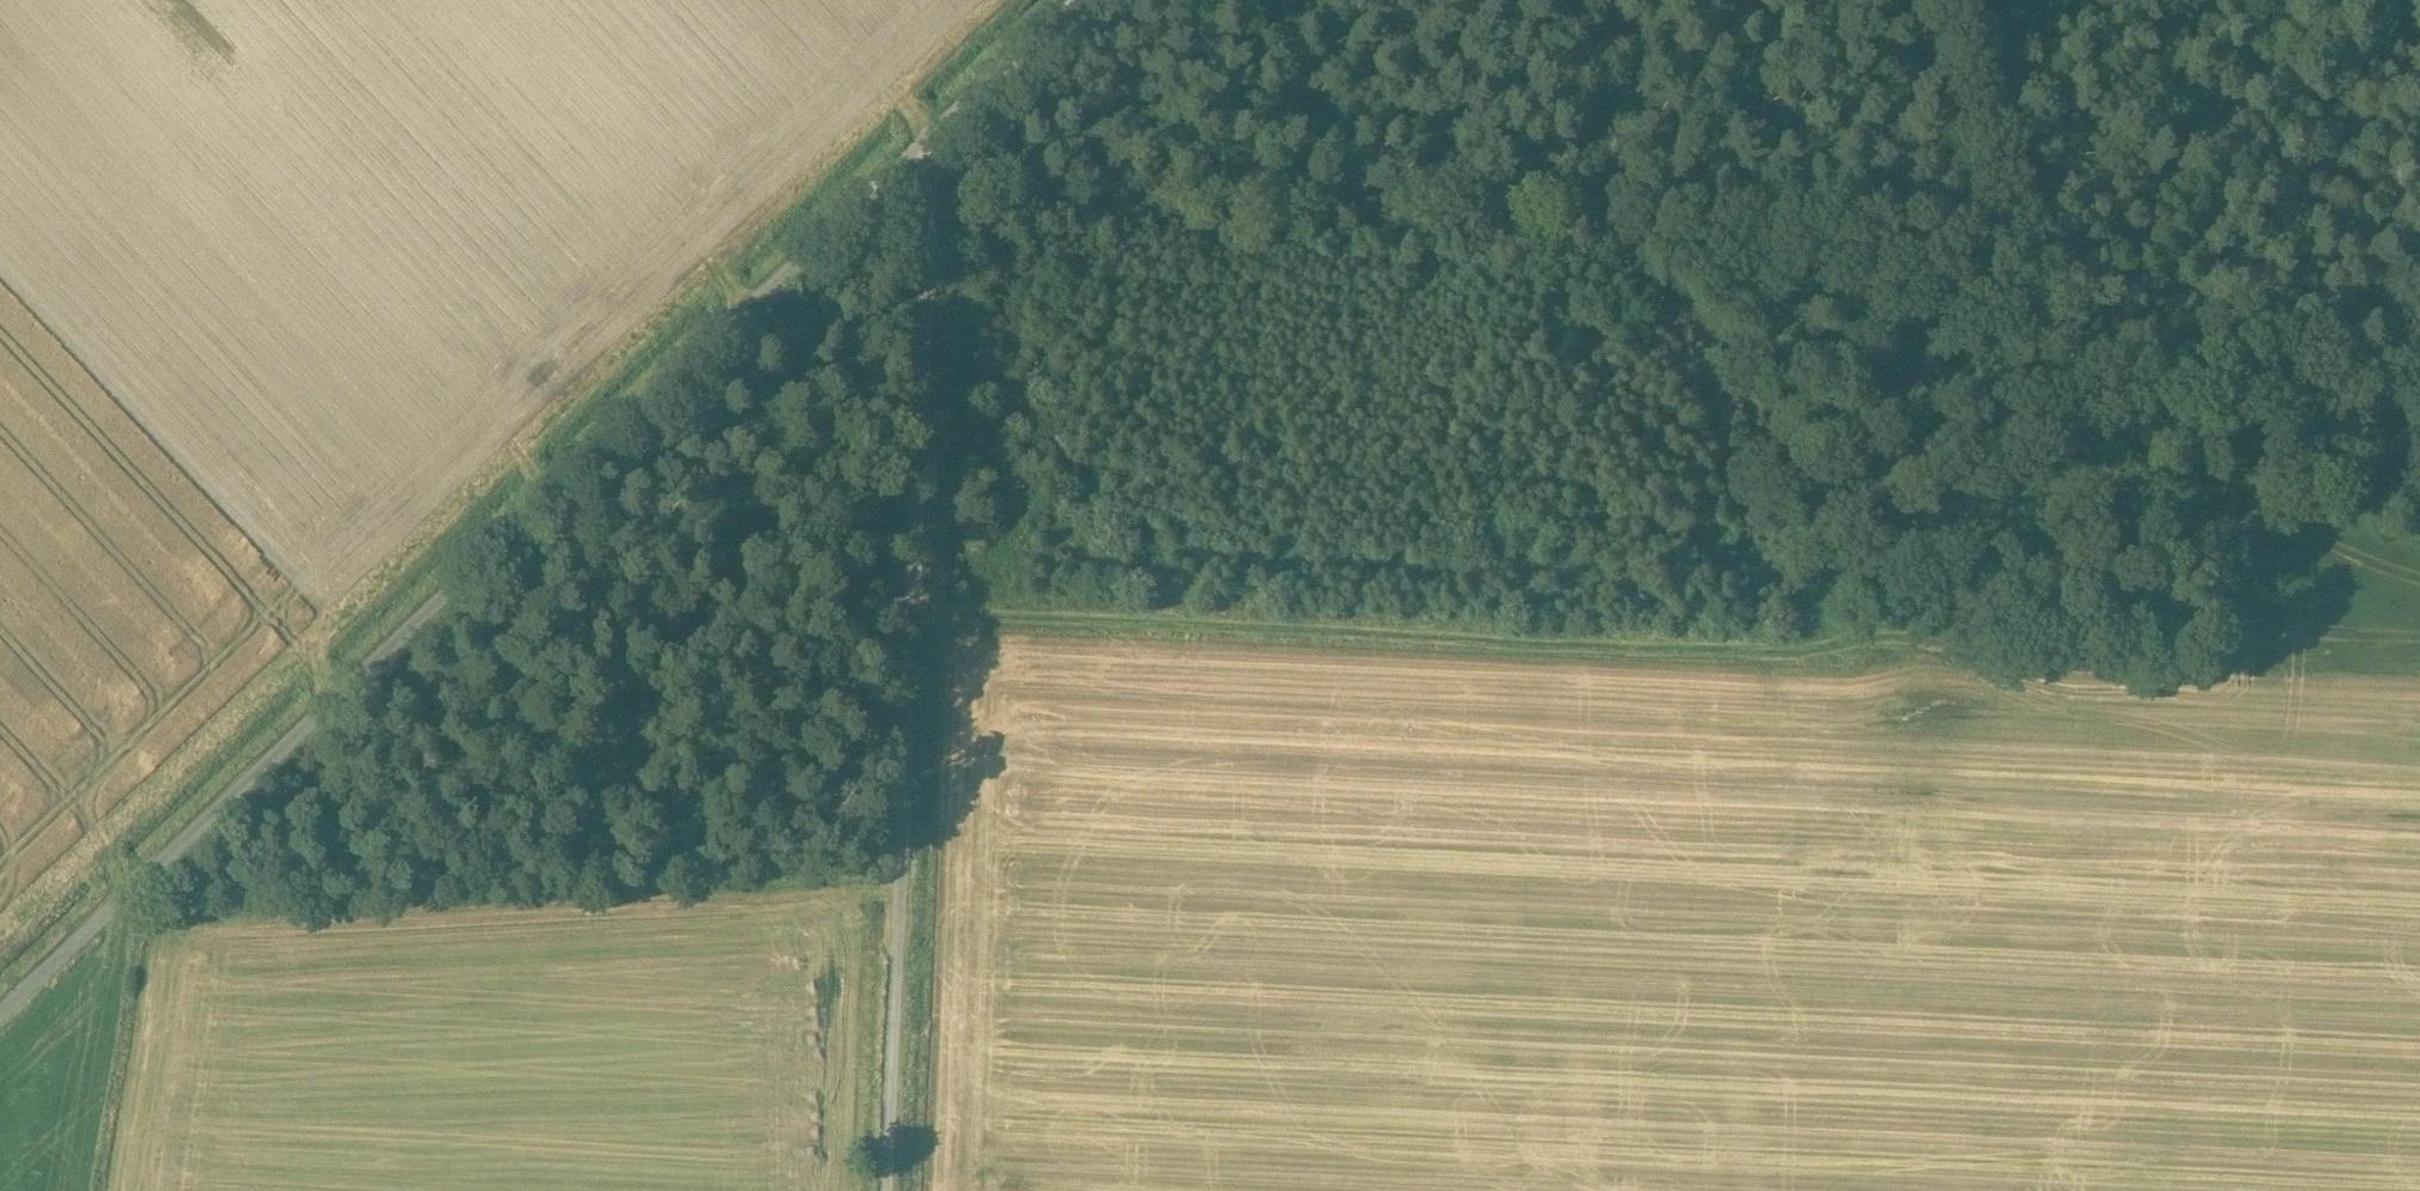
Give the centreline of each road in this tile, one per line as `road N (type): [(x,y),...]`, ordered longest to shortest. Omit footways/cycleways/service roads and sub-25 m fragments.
road 1 (track): [(937,135),(0,1025)]
road 2 (track): [(888,1190),(937,135)]
road 3 (track): [(1839,656),(913,614)]
road 4 (track): [(937,135),(1085,0)]

